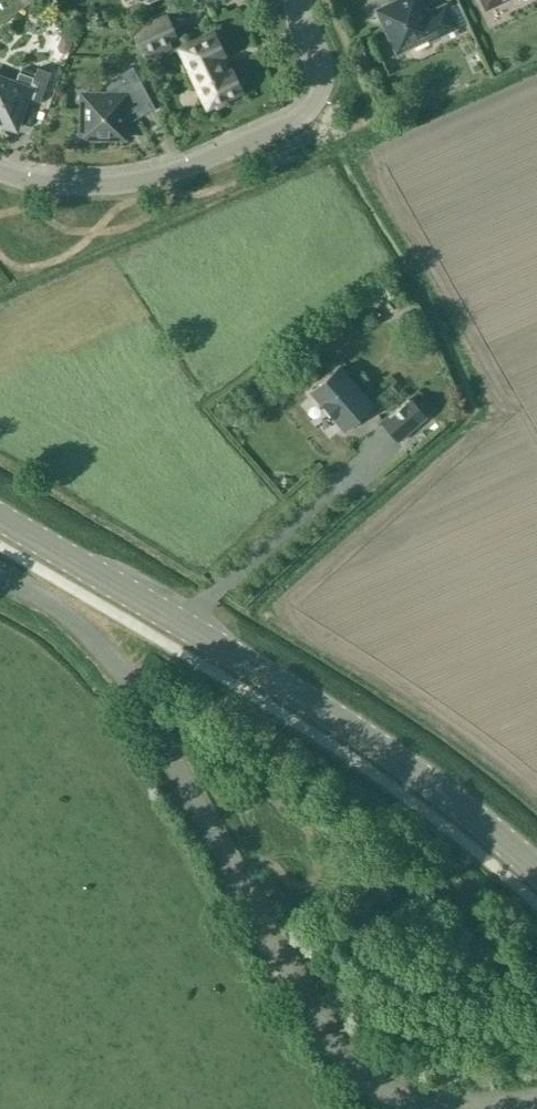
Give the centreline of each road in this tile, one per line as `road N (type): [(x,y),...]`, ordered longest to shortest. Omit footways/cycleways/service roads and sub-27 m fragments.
road 1 (unclassified): [(536,1101),(433,1106),(389,1094),(353,1069),(266,939),(125,677),(67,613),(0,575)]
road 2 (tertiary): [(536,870),(355,731),(0,517)]
road 3 (residential): [(302,0),(322,80),(297,119),(139,179),(59,184),(0,172)]

